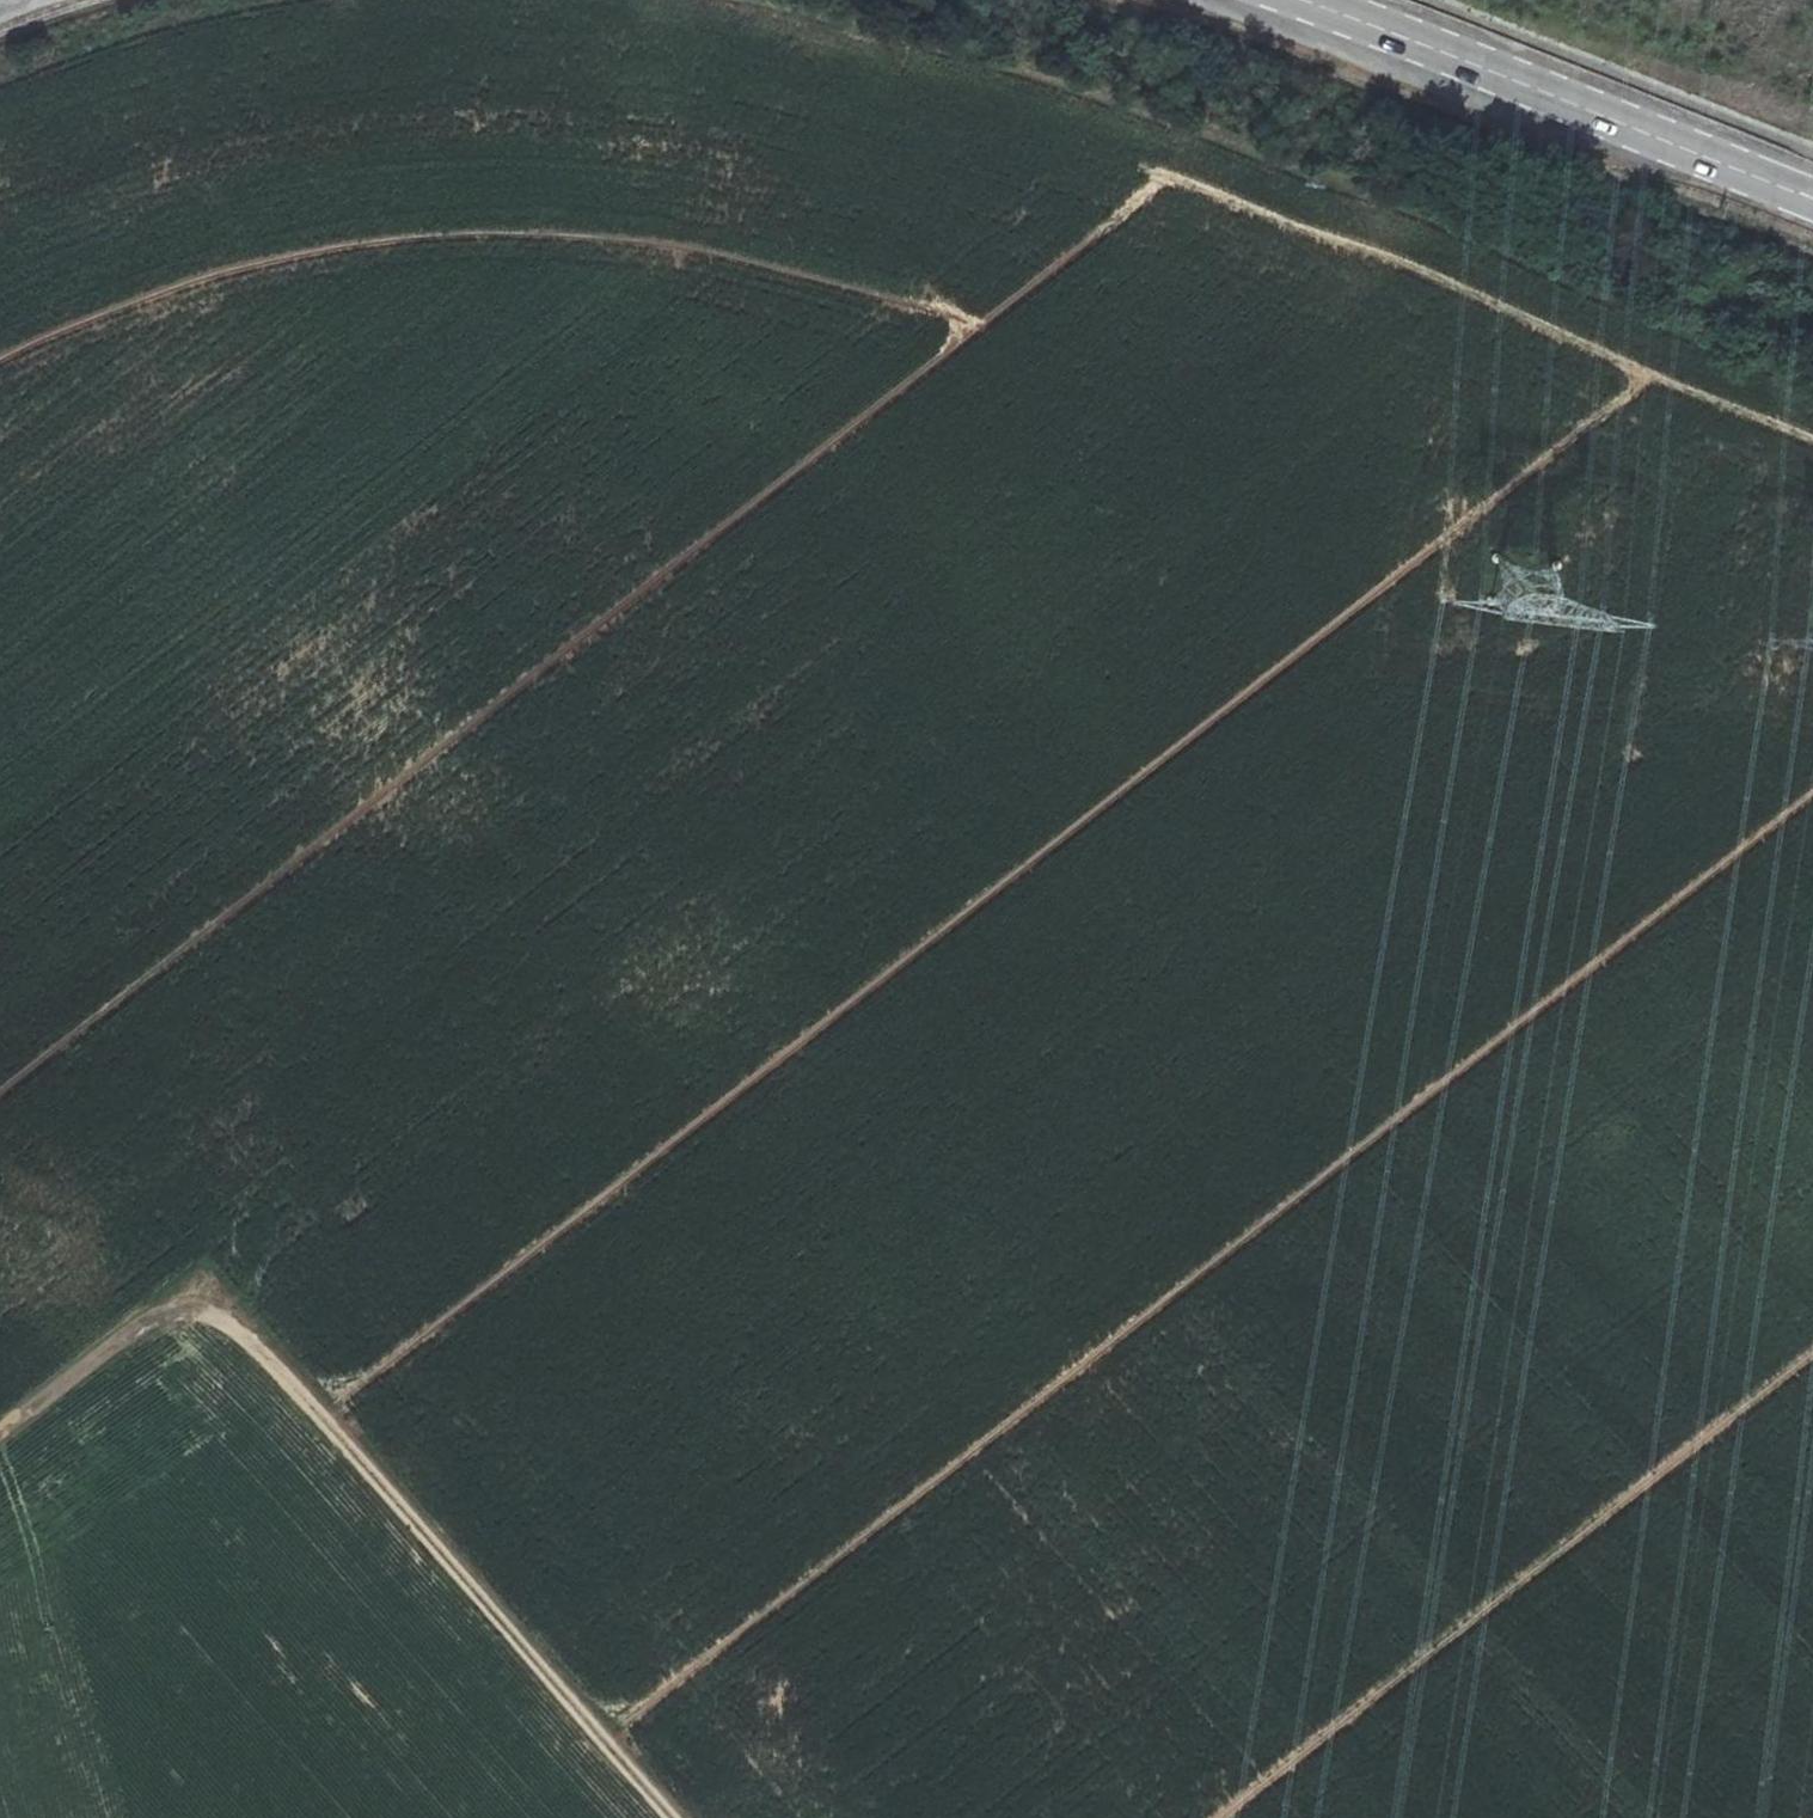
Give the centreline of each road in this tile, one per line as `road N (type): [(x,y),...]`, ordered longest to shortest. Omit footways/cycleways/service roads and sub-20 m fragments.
road 1 (track): [(0,1430),(156,1314),(206,1318),(528,1651),(669,1817)]
road 2 (secondary): [(1306,0),(1812,199)]

